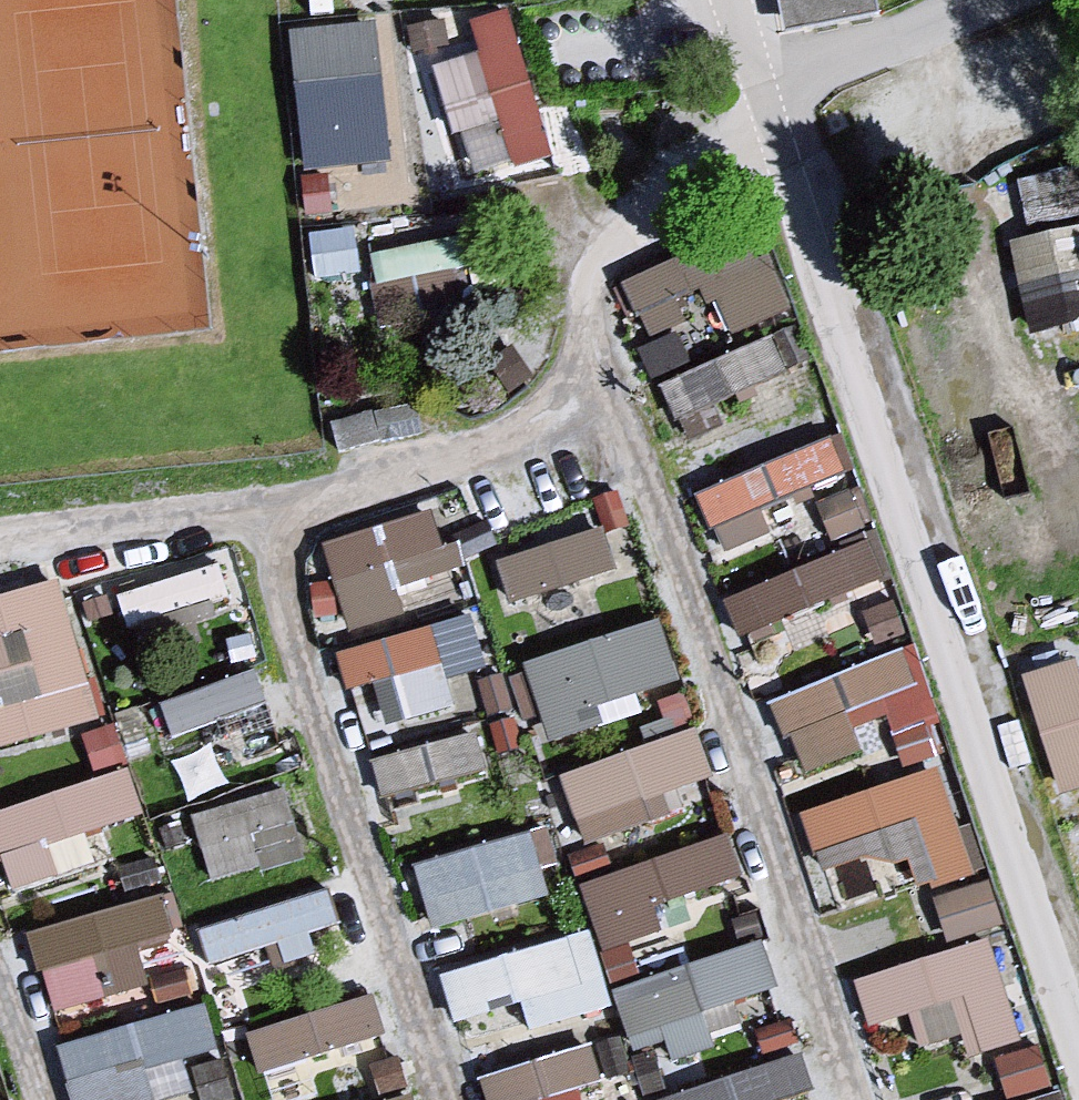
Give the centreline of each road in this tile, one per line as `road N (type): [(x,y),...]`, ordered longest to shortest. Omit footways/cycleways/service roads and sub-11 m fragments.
road 1 (unclassified): [(1078,1034),(741,0)]

